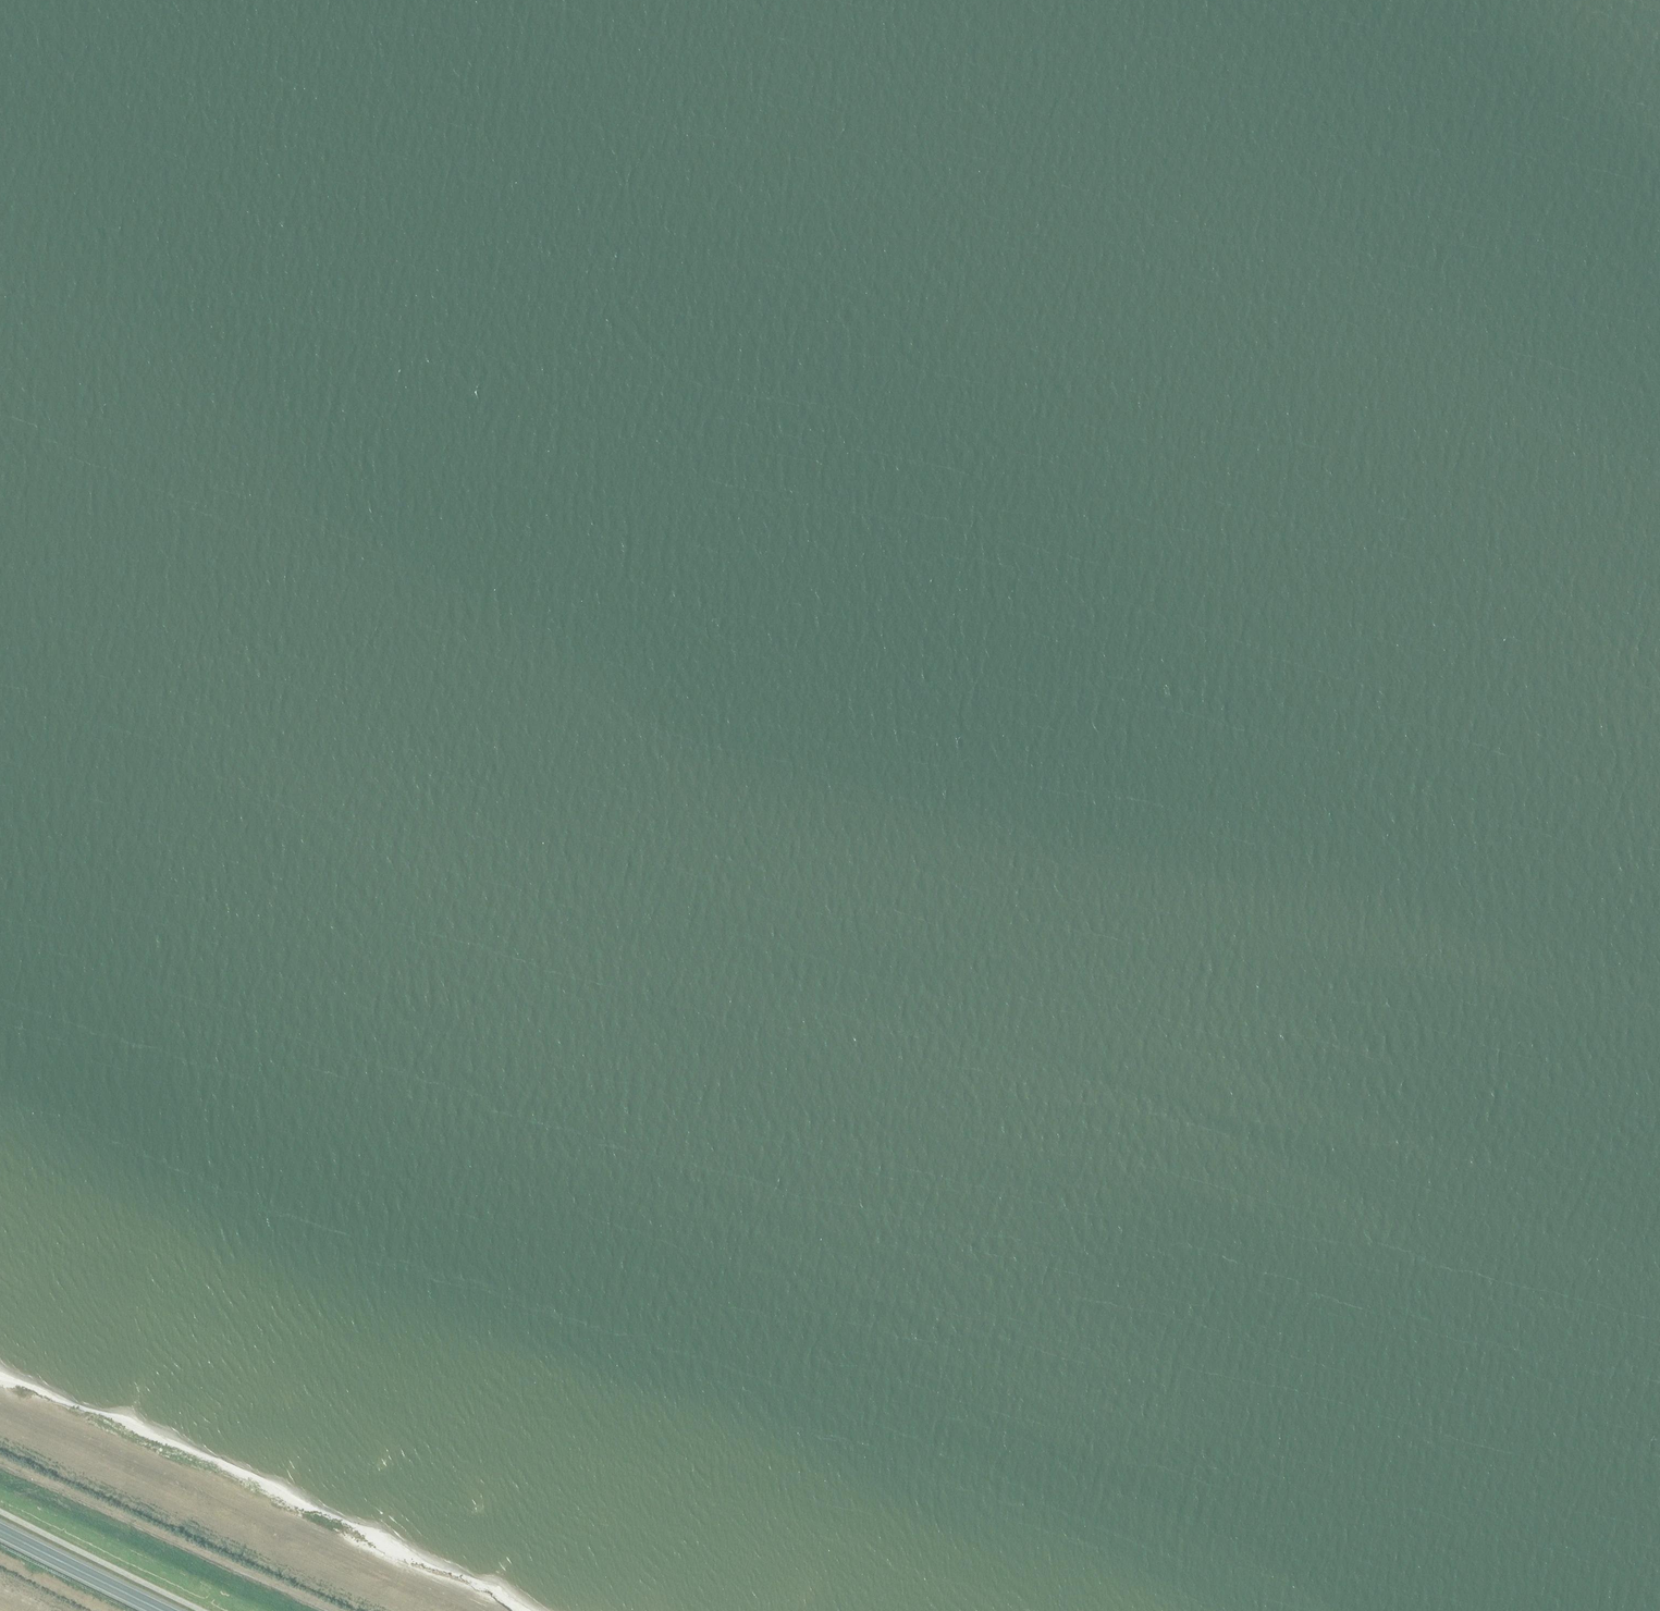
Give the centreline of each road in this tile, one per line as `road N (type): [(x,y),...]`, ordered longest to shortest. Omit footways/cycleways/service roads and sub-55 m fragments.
road 1 (trunk): [(161,1610),(0,1531)]

